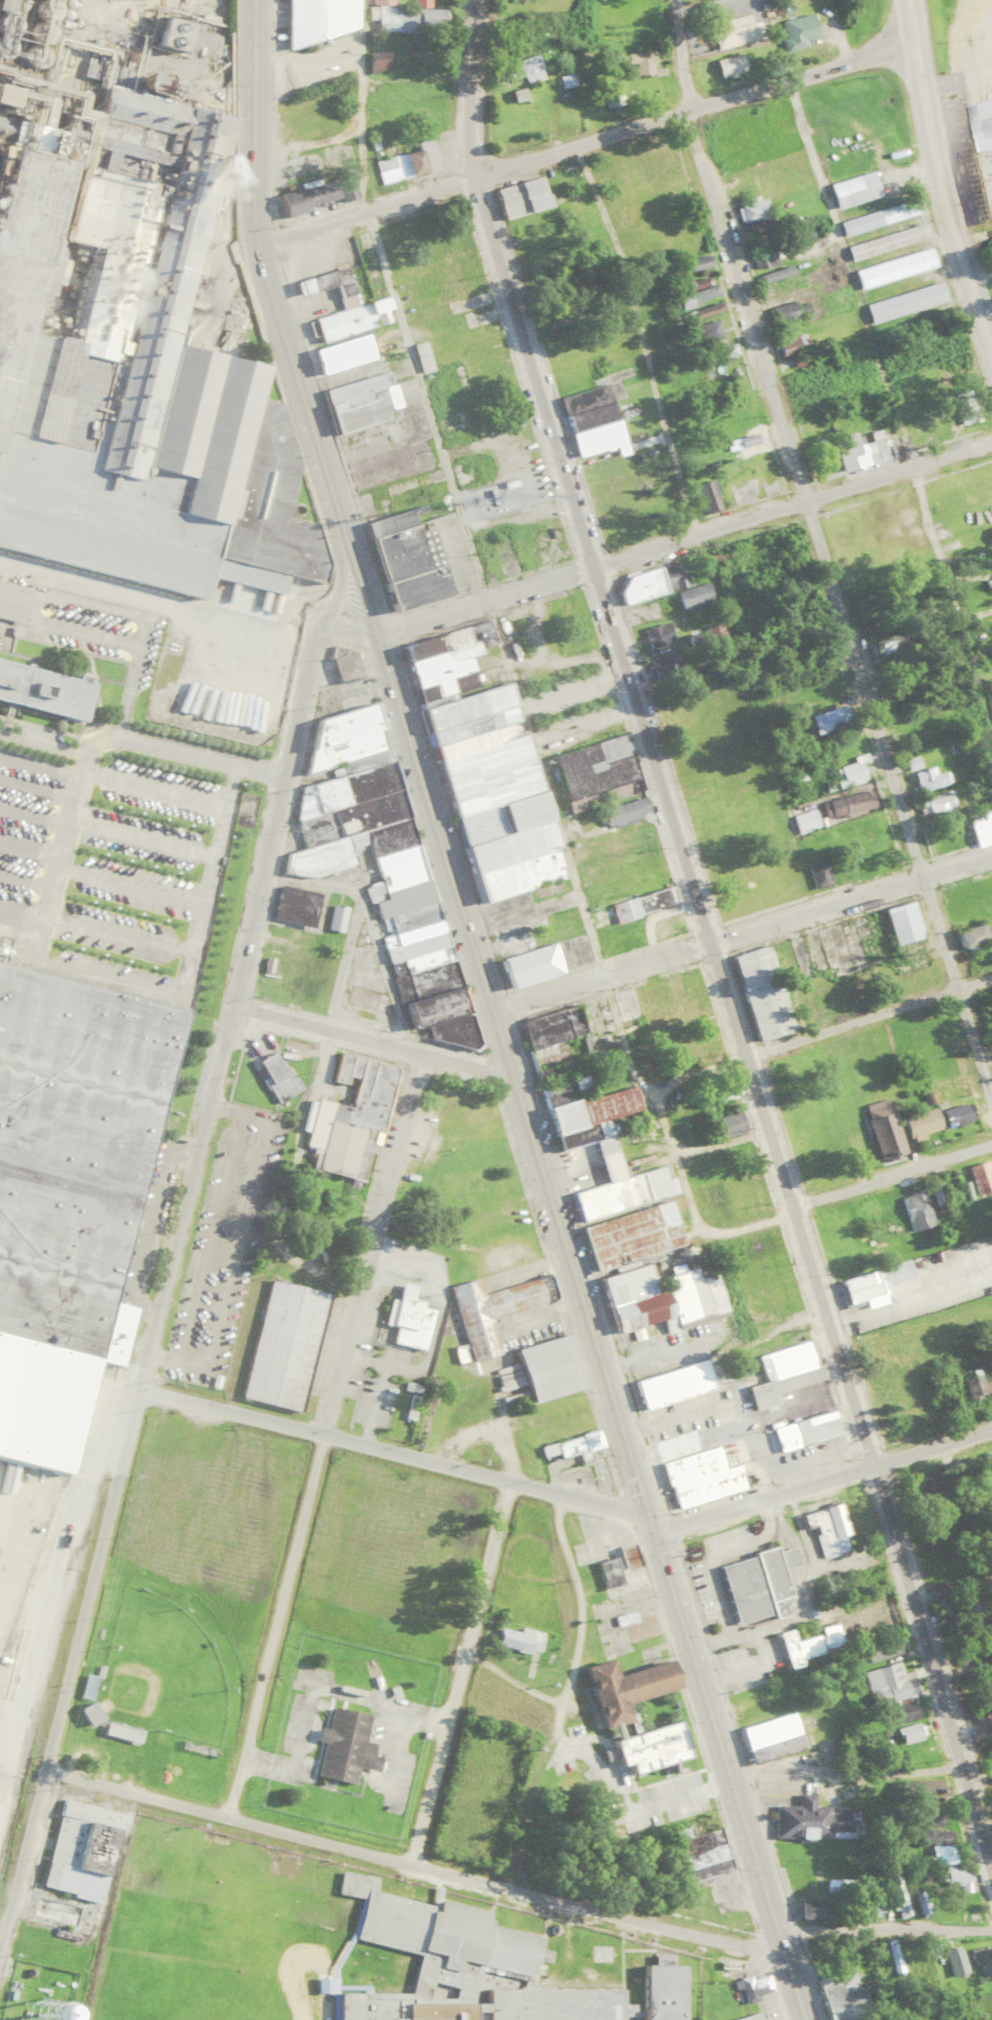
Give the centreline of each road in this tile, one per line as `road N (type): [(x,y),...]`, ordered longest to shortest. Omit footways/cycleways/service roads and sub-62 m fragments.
road 1 (secondary): [(807,2019),(256,241),(255,0)]
road 2 (secondary): [(953,1732),(471,180),(471,0)]
road 3 (tertiary): [(0,1943),(233,1002),(308,660),(320,633),(340,625),(376,632)]
road 4 (residential): [(991,1111),(685,110),(672,0)]
road 5 (residential): [(785,1949),(0,1754)]
road 6 (residential): [(225,1812),(422,1052)]
road 7 (residential): [(256,241),(913,43)]
road 8 (residential): [(376,632),(991,437)]
road 9 (residential): [(513,1075),(0,942)]
road 10 (residential): [(650,1514),(138,1386)]
road 11 (residential): [(991,856),(493,1007)]
road 12 (residential): [(408,1858),(509,1479)]
road 13 (residential): [(991,980),(670,1083),(659,1097)]
road 14 (residential): [(655,1529),(991,1424)]
road 15 (primary): [(991,356),(944,195),(913,43)]
road 16 (residential): [(731,1776),(755,1767),(961,1761)]
road 17 (residential): [(991,1924),(777,1924)]
road 18 (residential): [(792,1207),(991,1144)]

